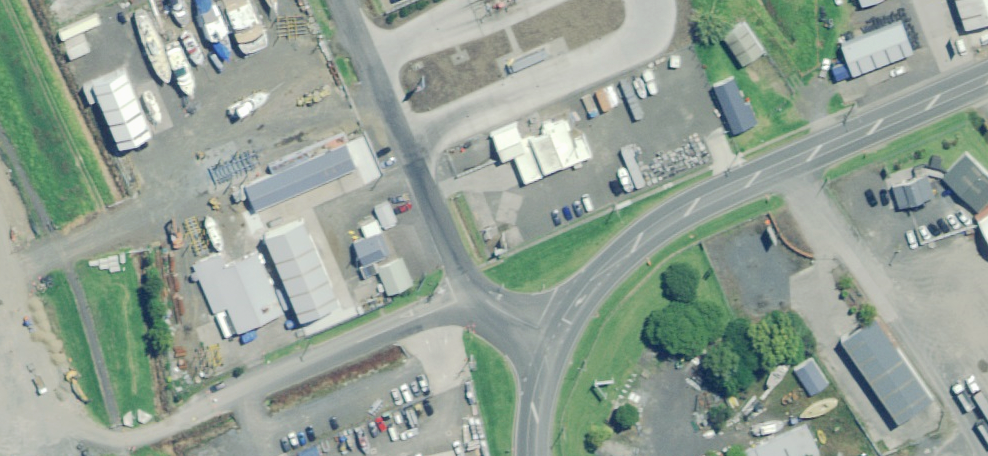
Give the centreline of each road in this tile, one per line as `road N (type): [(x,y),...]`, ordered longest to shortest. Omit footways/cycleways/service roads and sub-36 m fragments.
road 1 (tertiary): [(559,337),(595,279),(665,226),(987,83)]
road 2 (unclassified): [(172,428),(478,293)]
road 3 (unclassified): [(342,0),(458,265),(478,293)]
road 4 (tertiary): [(535,455),(539,401),(559,337)]

